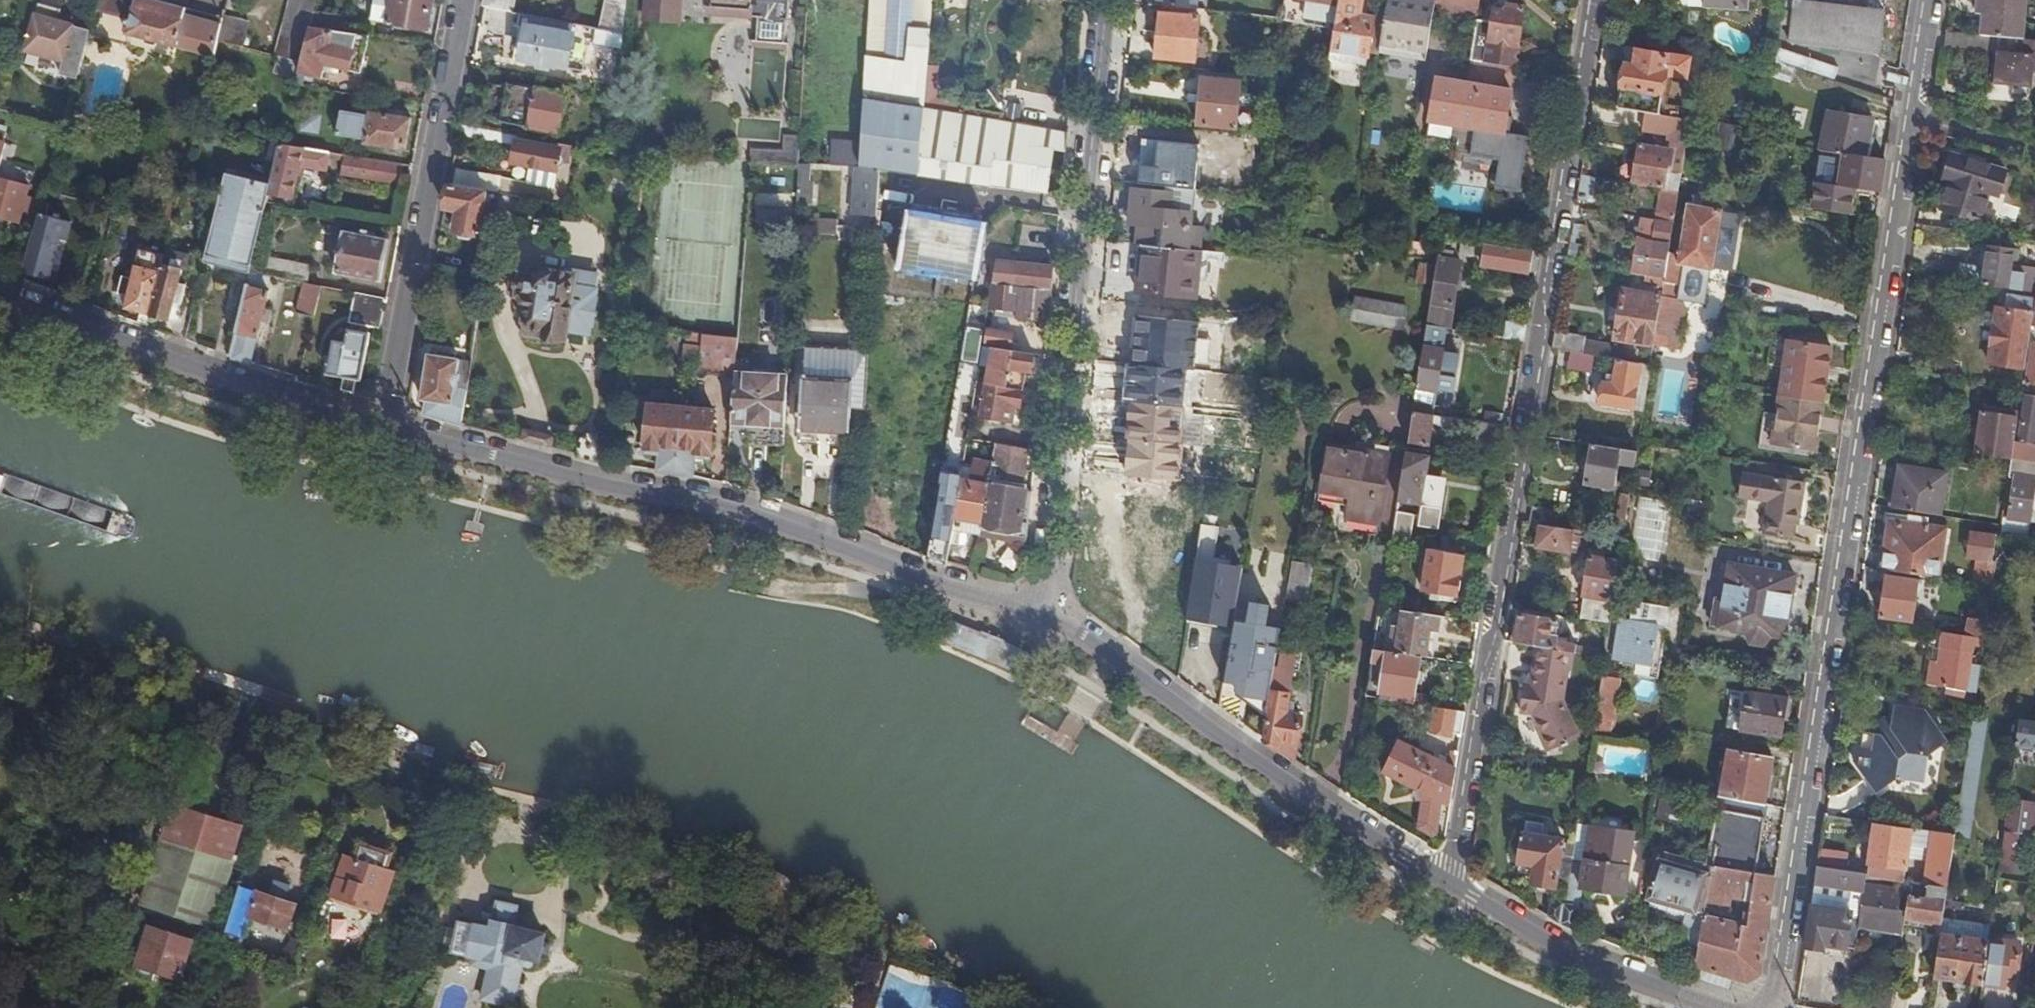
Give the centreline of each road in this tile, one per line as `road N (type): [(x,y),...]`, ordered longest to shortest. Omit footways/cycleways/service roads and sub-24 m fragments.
road 1 (residential): [(1930,0),(1778,1007)]
road 2 (residential): [(1445,885),(1500,610),(1593,0)]
road 3 (residential): [(1035,610),(917,578),(743,512),(627,492),(383,429)]
road 4 (residential): [(1107,0),(1035,610)]
road 5 (residential): [(1445,885),(1079,632),(1035,610)]
road 6 (residential): [(383,429),(464,0)]
road 7 (residential): [(383,429),(0,293)]
road 8 (residential): [(1711,1007),(1566,955),(1445,885)]
road 9 (track): [(1707,275),(1882,328)]
road 10 (track): [(1775,68),(1914,114)]

